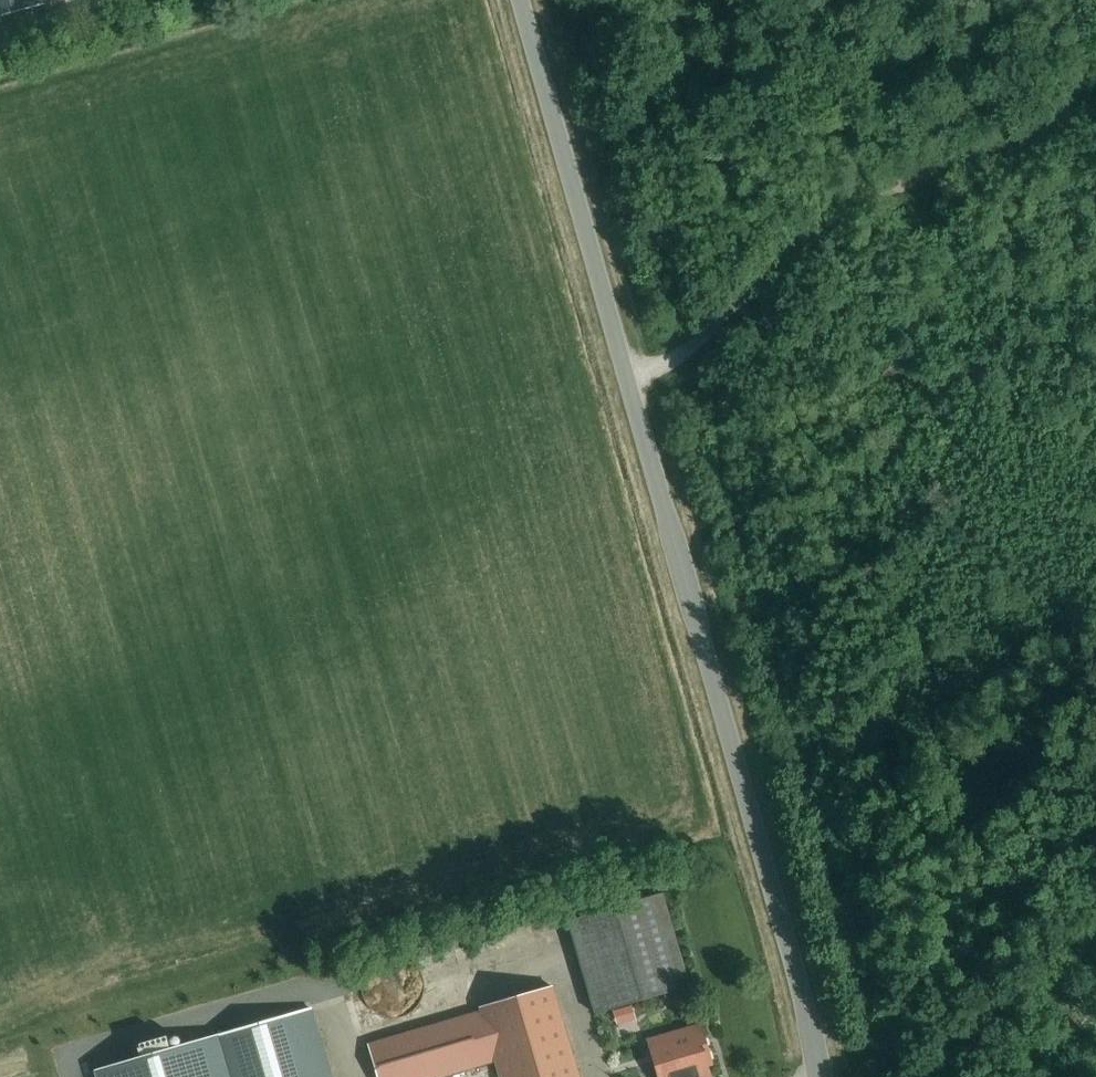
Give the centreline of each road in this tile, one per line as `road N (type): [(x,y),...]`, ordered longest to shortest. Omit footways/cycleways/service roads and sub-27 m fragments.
road 1 (unclassified): [(820,1076),(520,0)]
road 2 (track): [(1095,95),(841,215),(679,354),(627,379)]

